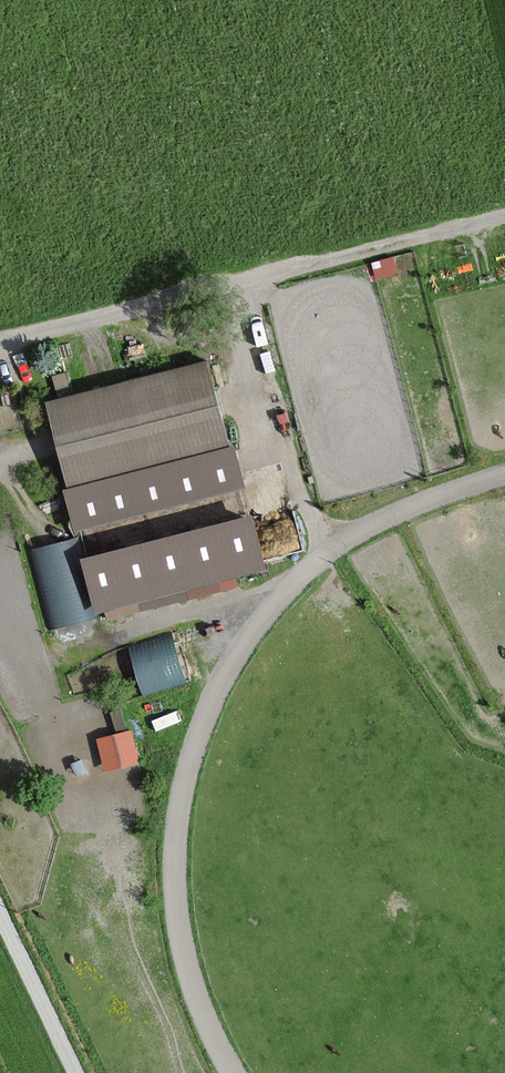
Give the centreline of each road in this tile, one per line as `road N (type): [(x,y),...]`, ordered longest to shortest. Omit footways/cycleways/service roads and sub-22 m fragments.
road 1 (track): [(504,215),(0,344)]
road 2 (track): [(233,1072),(199,1006),(180,939),(178,834),(210,708),(241,650),(285,597)]
road 3 (track): [(247,281),(271,420),(286,465),(335,548),(400,513),(504,474)]
road 4 (unclassified): [(0,911),(77,1072)]

